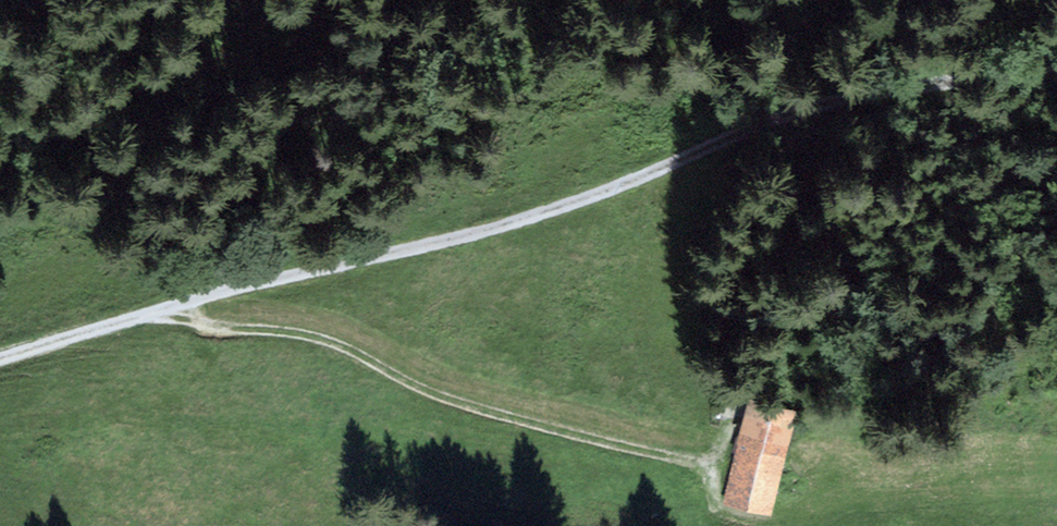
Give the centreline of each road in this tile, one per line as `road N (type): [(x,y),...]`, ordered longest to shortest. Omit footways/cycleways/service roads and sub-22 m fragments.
road 1 (track): [(1056,76),(947,80),(797,107),(665,167),(509,221),(0,357)]
road 2 (track): [(710,470),(430,395),(292,333),(207,328),(155,312)]

